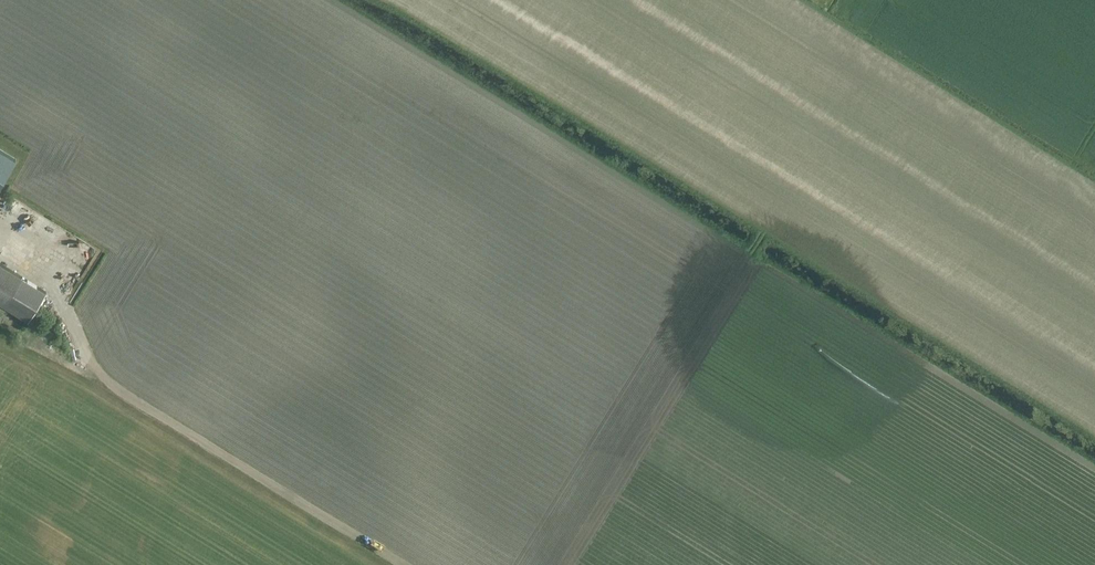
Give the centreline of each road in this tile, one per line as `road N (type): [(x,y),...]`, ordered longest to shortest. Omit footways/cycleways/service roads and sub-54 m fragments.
road 1 (track): [(402,564),(96,376),(57,291),(13,245)]

